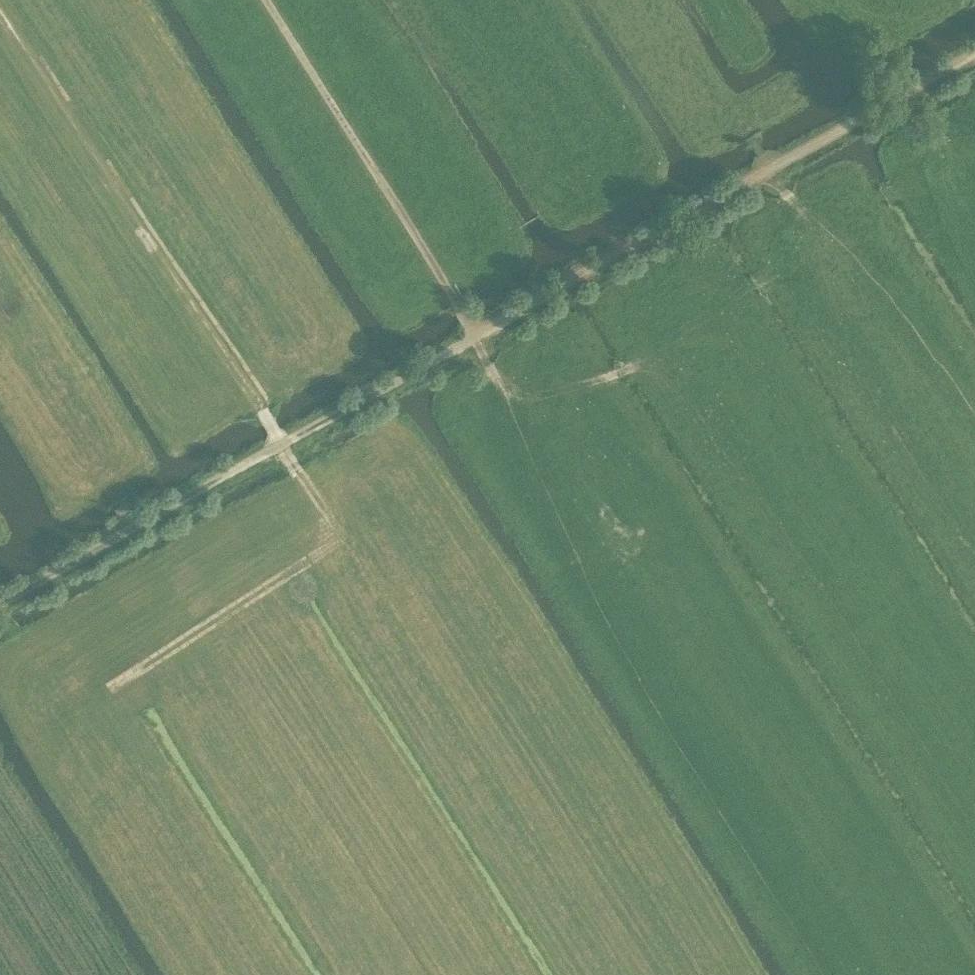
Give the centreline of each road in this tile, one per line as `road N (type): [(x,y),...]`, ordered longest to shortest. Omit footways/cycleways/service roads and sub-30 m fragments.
road 1 (track): [(0,605),(974,60)]
road 2 (track): [(109,689),(342,538),(0,6)]

